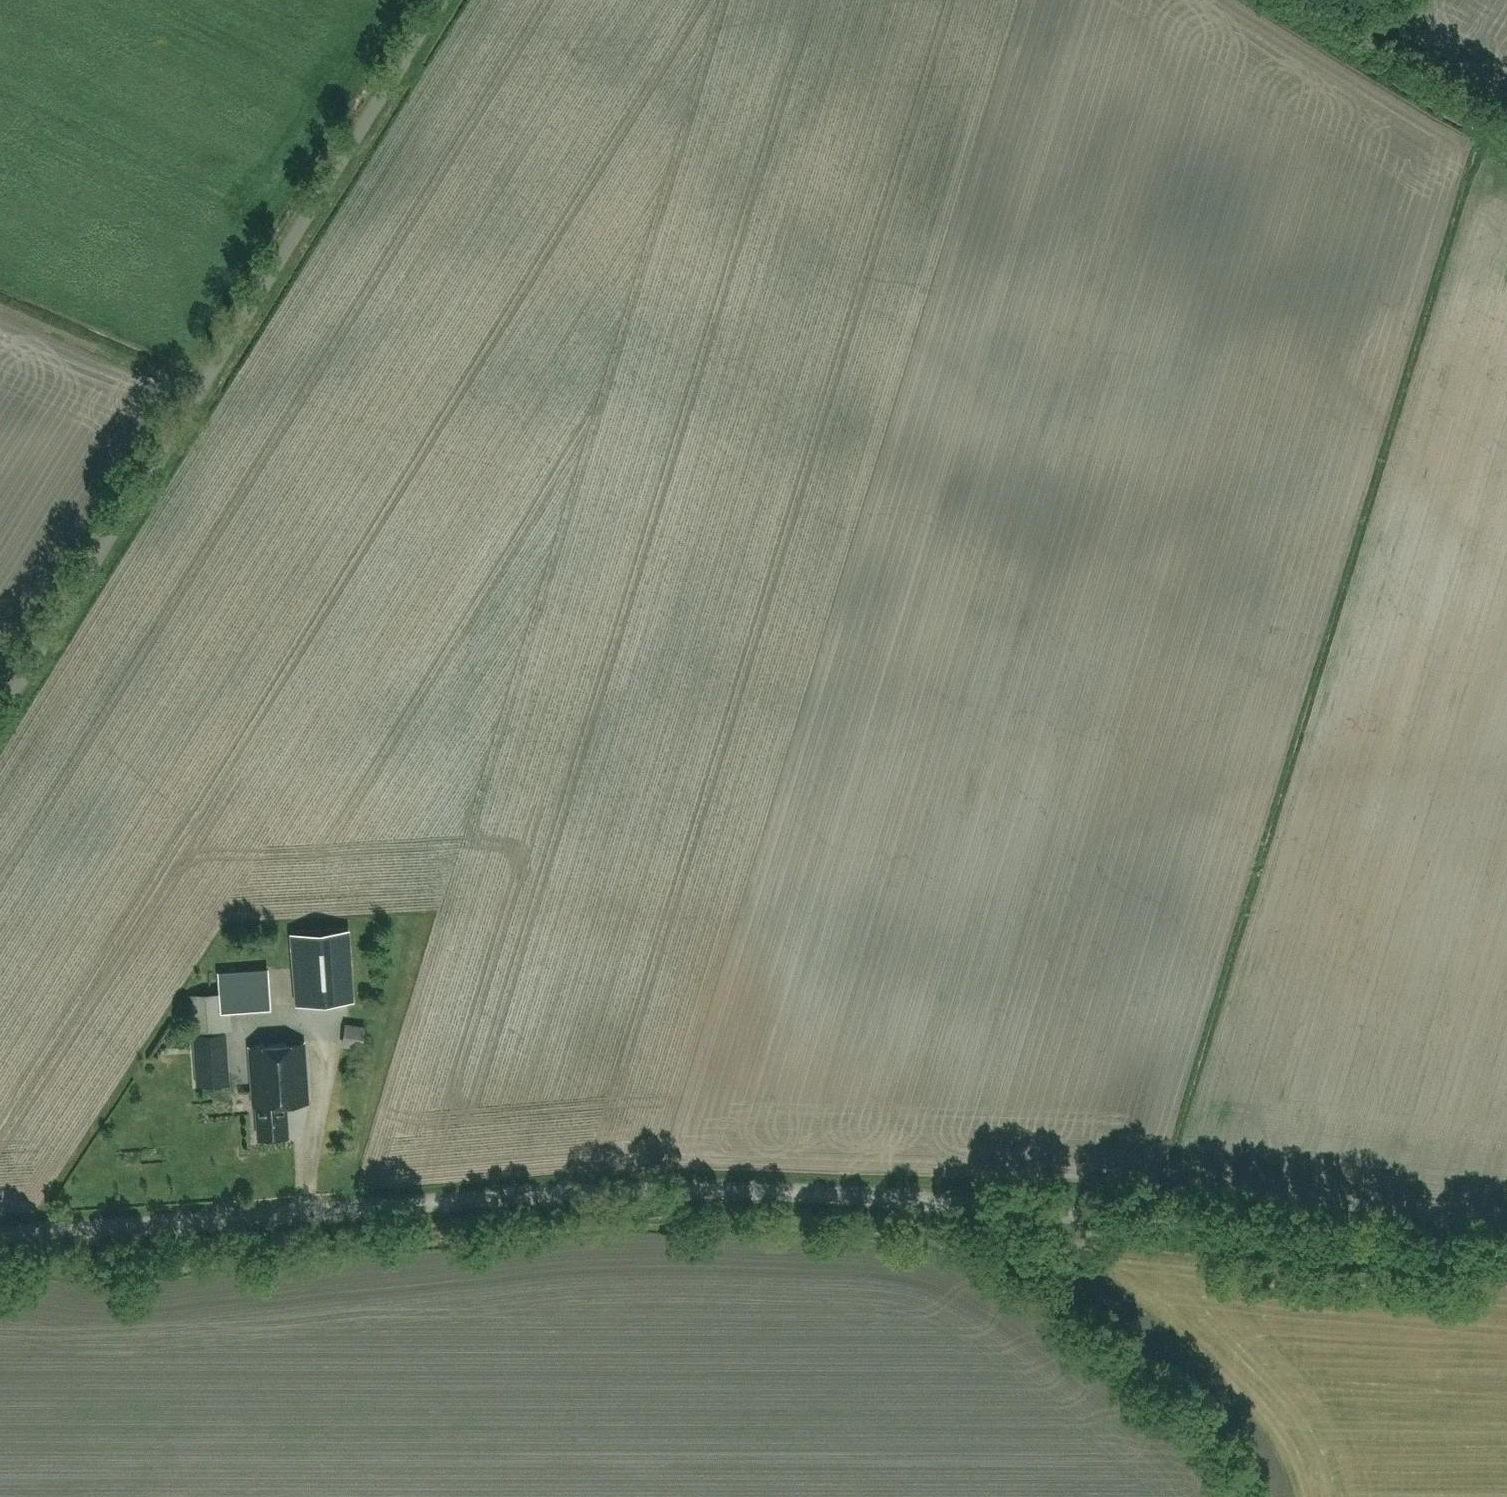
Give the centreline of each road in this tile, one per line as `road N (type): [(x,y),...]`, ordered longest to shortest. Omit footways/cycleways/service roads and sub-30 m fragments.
road 1 (unclassified): [(1506,1258),(722,1189),(607,1189),(0,1234)]
road 2 (unclassified): [(0,716),(440,0)]
road 3 (unclassified): [(1506,130),(1297,0)]

